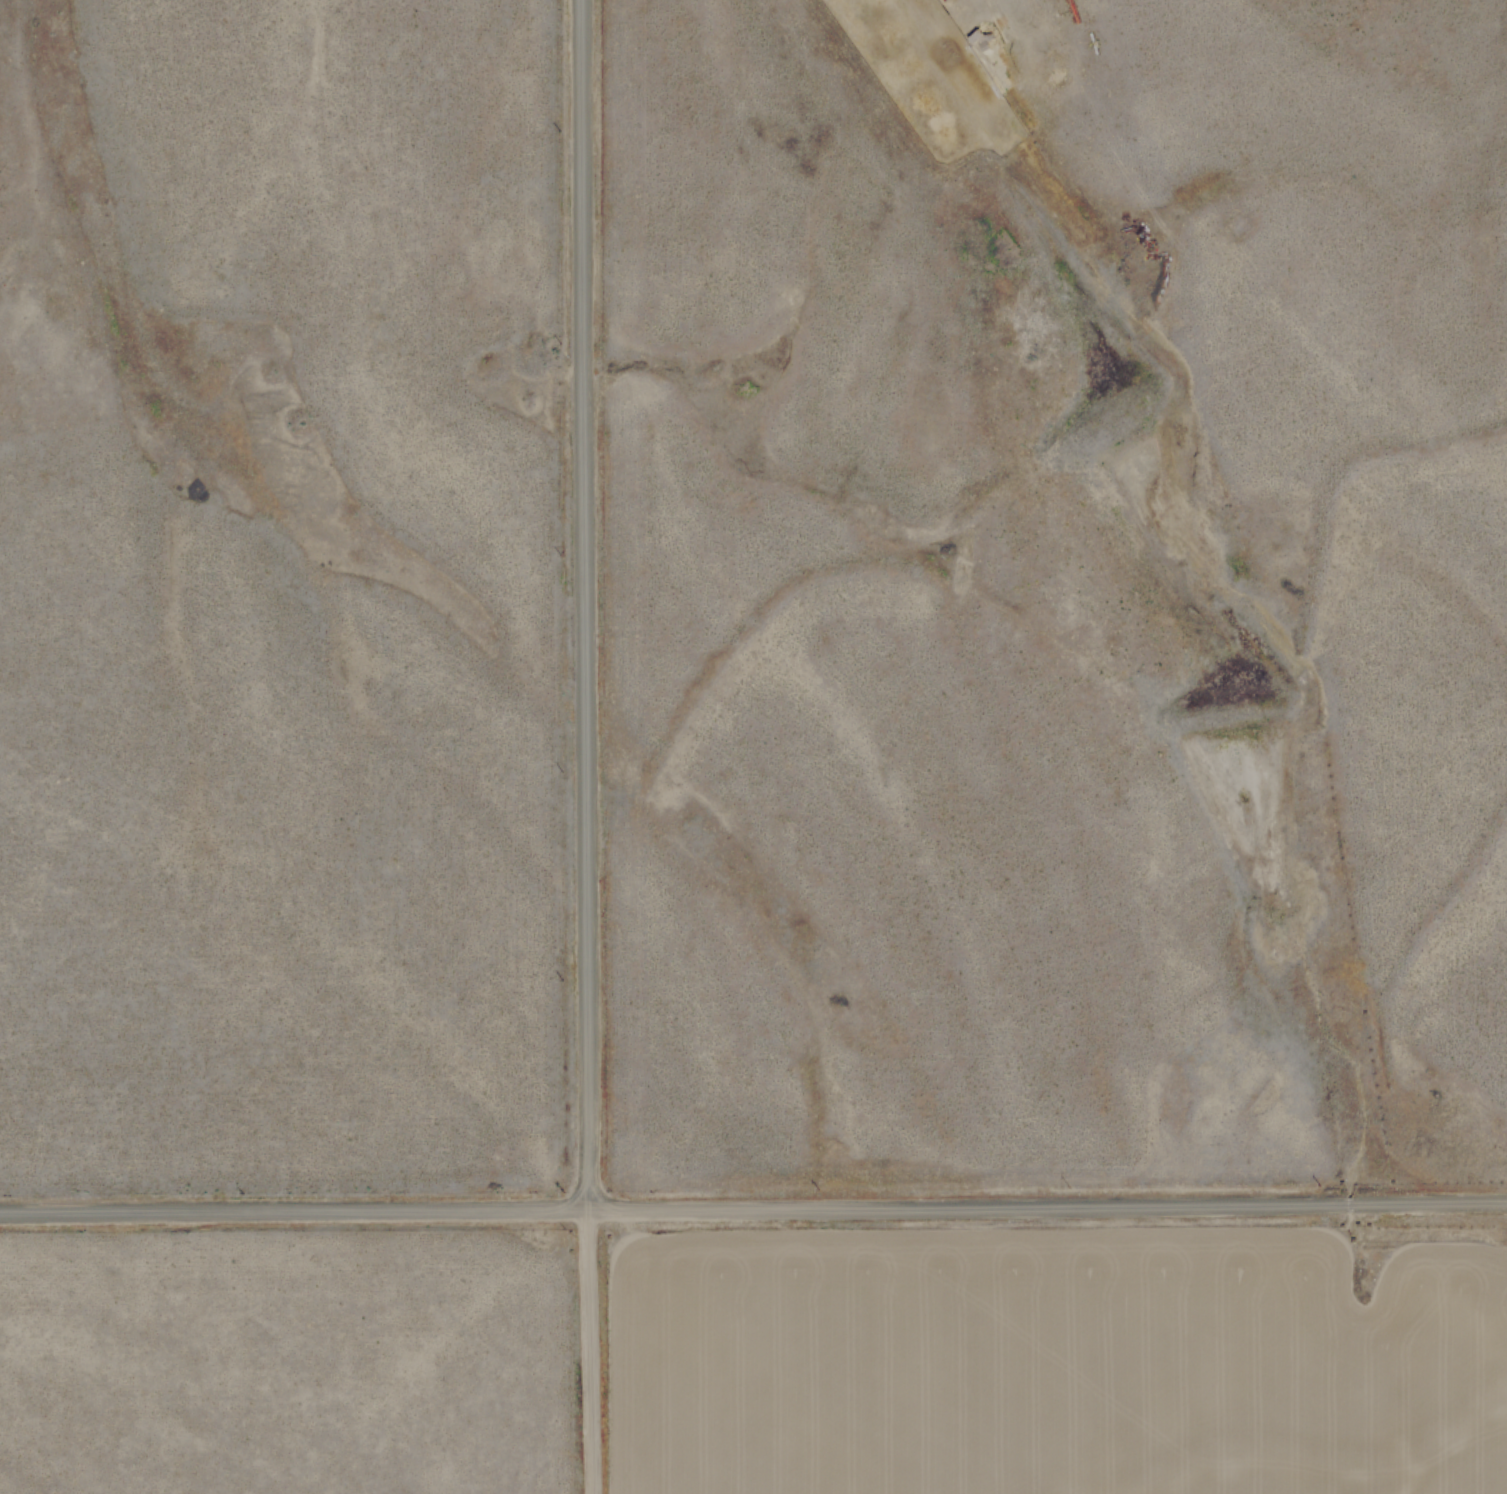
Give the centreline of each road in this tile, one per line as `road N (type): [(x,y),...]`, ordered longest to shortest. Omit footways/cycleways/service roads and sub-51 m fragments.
road 1 (residential): [(0,1214),(1506,1202)]
road 2 (residential): [(586,1209),(579,0)]
road 3 (residential): [(589,1493),(586,1209)]

